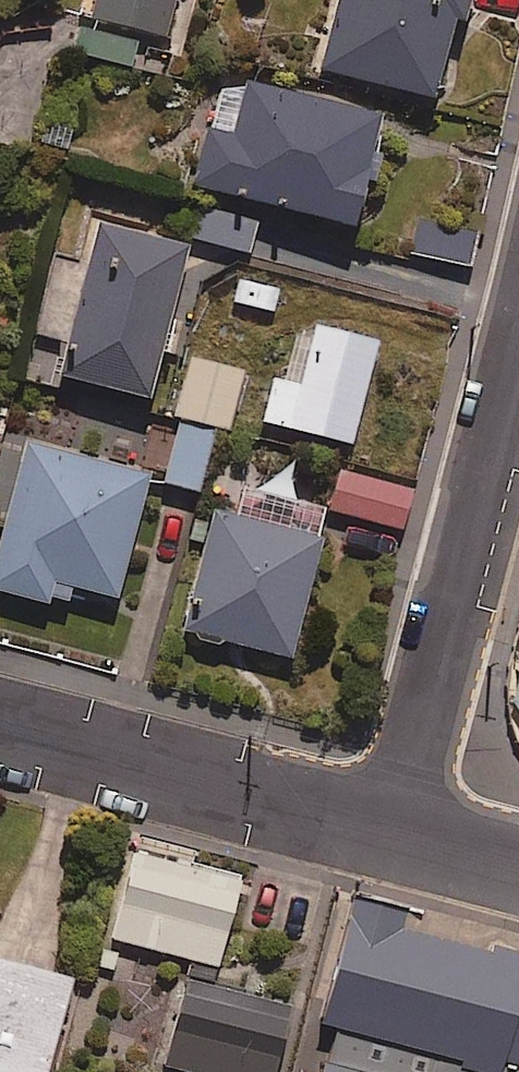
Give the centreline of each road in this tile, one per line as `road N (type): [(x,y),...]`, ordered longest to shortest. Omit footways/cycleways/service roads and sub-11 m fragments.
road 1 (residential): [(407,830),(518,349)]
road 2 (residential): [(0,724),(407,830)]

